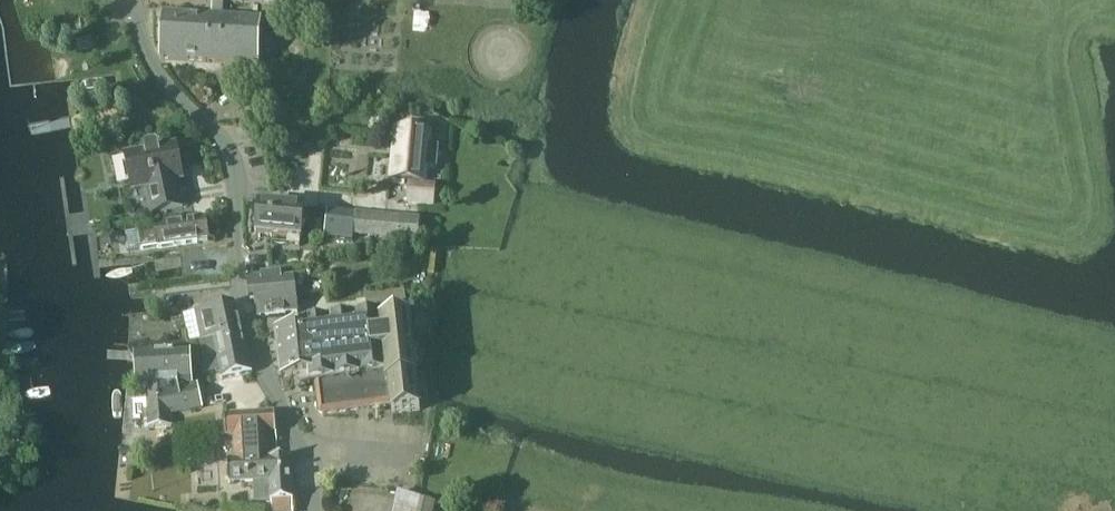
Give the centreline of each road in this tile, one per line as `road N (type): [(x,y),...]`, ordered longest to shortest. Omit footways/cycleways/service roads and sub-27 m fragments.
road 1 (residential): [(319,510),(245,298),(228,154),(157,74),(137,34),(133,0)]

